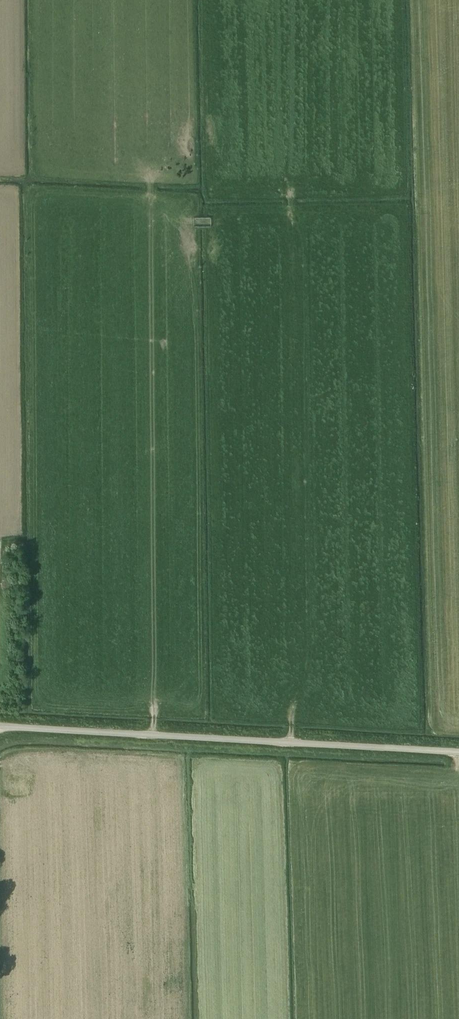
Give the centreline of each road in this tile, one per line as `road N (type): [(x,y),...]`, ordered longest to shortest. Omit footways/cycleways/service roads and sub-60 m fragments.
road 1 (unclassified): [(0,728),(458,752)]

